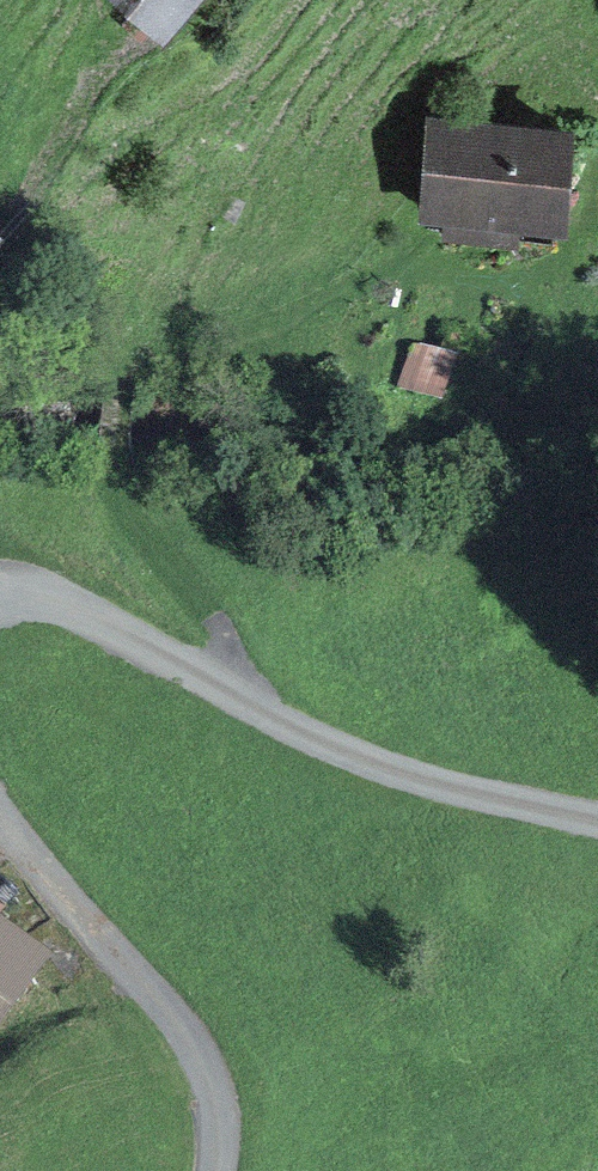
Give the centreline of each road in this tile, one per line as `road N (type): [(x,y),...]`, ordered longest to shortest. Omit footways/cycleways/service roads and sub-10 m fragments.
road 1 (track): [(246,703),(215,619),(138,521),(119,484),(117,399),(154,365),(212,334),(417,264)]
road 2 (unclassified): [(50,599),(308,737),(412,774),(597,818)]
road 3 (unclassified): [(0,817),(204,1056),(217,1109),(215,1170)]
road 4 (track): [(0,238),(111,65)]

